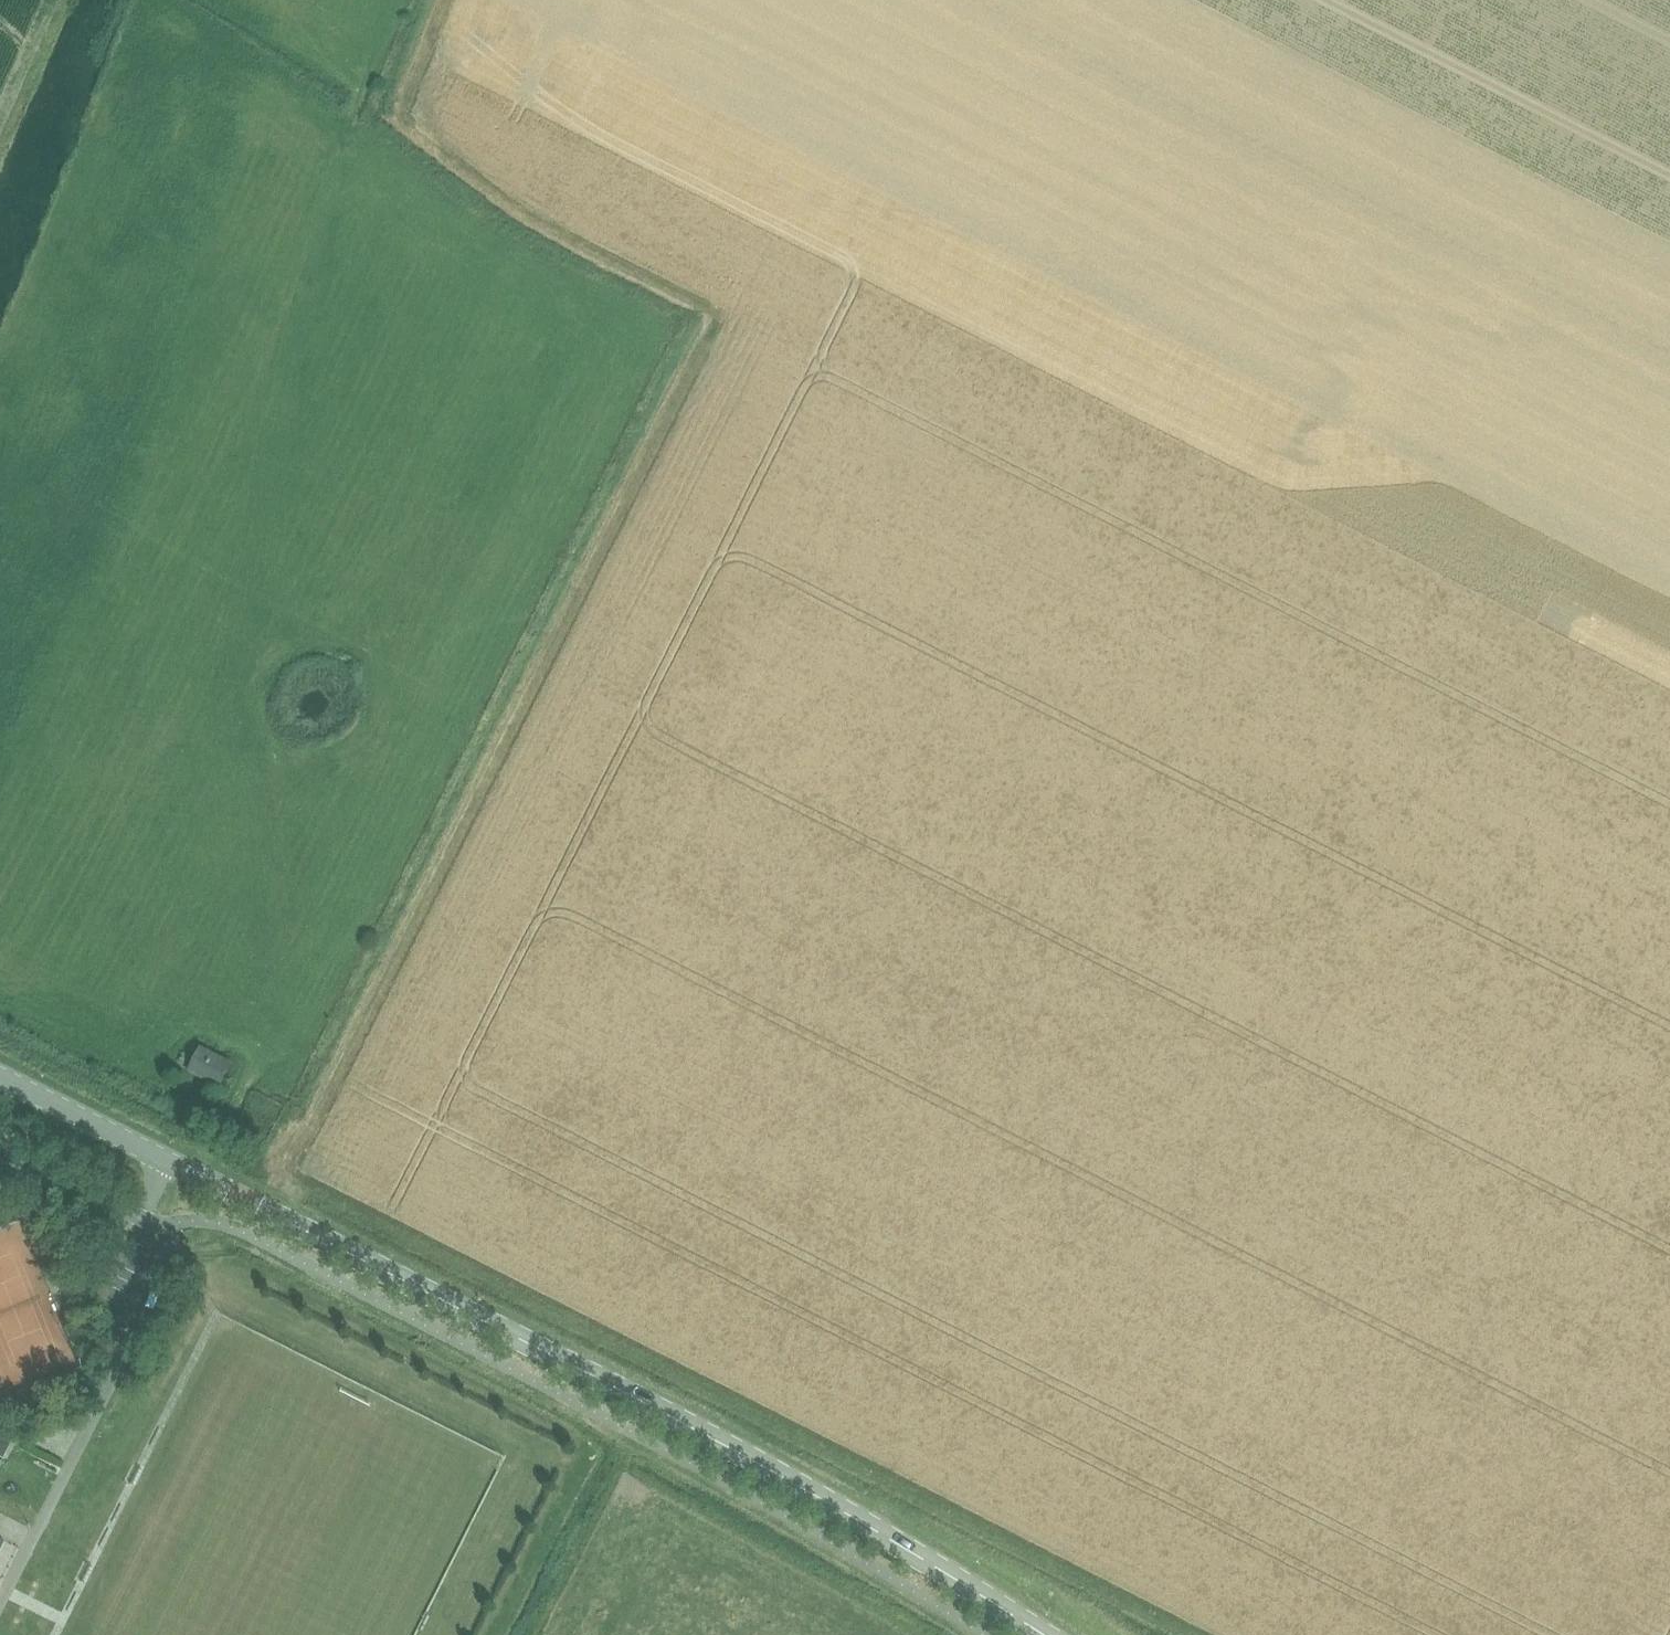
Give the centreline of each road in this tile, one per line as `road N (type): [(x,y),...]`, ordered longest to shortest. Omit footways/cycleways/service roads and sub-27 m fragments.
road 1 (tertiary): [(1036,1634),(797,1482),(0,1075)]

